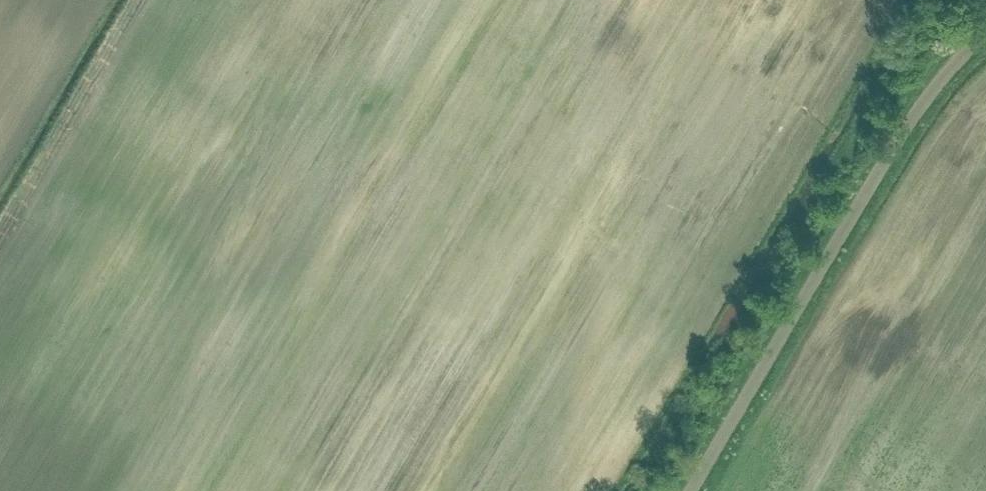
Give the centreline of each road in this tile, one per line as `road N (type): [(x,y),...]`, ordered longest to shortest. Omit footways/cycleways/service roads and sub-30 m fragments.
road 1 (unclassified): [(690,490),(908,120),(985,30)]

